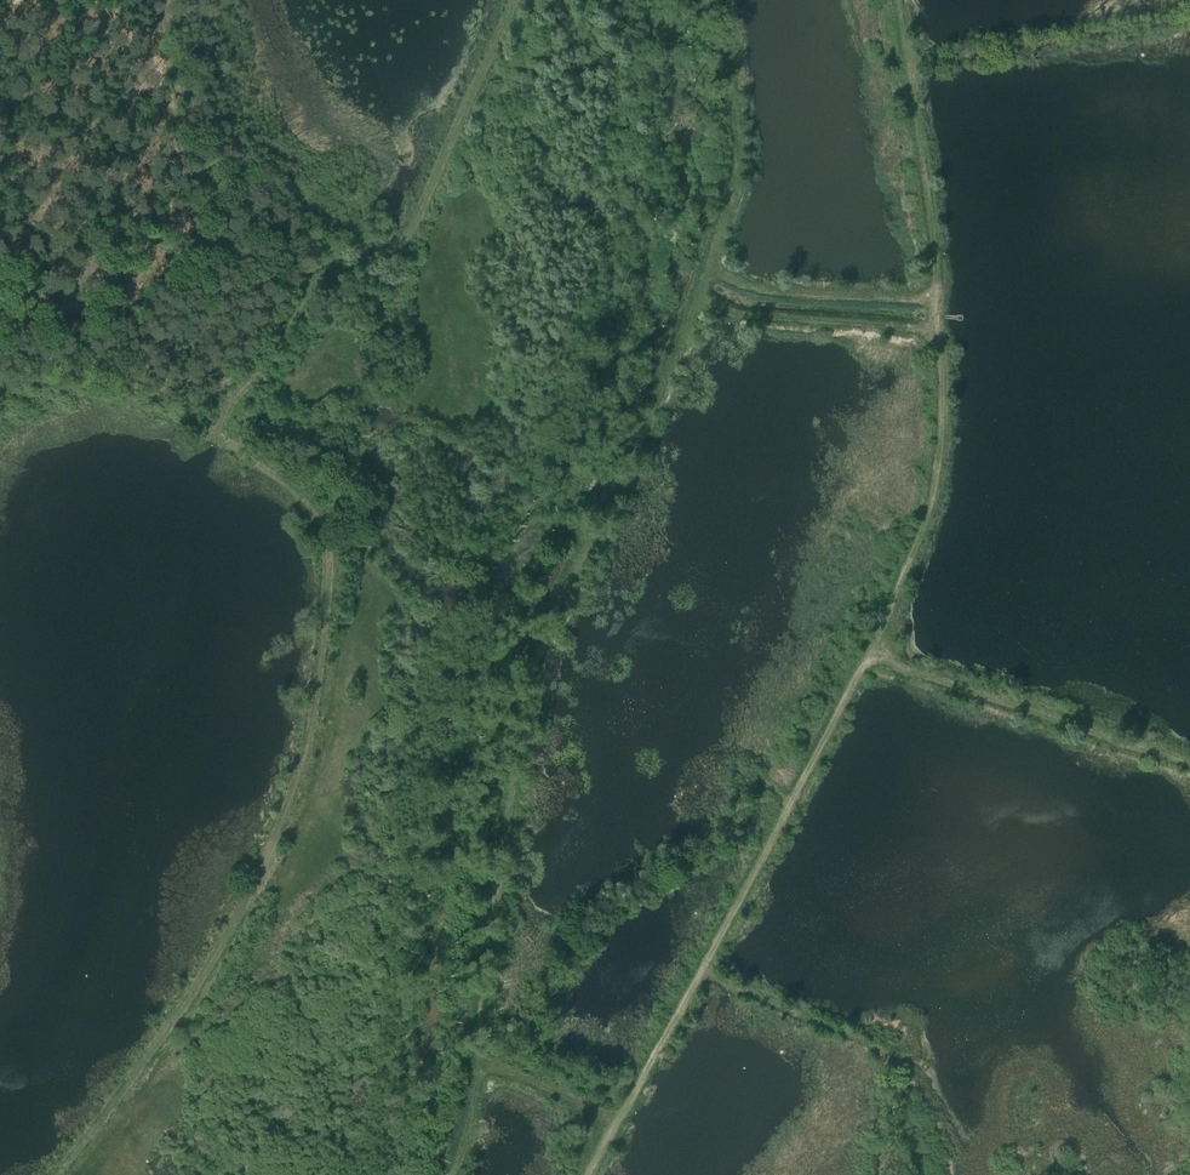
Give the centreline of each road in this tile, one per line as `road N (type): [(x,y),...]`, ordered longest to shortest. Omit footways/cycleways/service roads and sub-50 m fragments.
road 1 (track): [(893,0),(935,282),(941,401),(928,505),(867,655),(1189,764)]
road 2 (track): [(586,1174),(867,655)]

